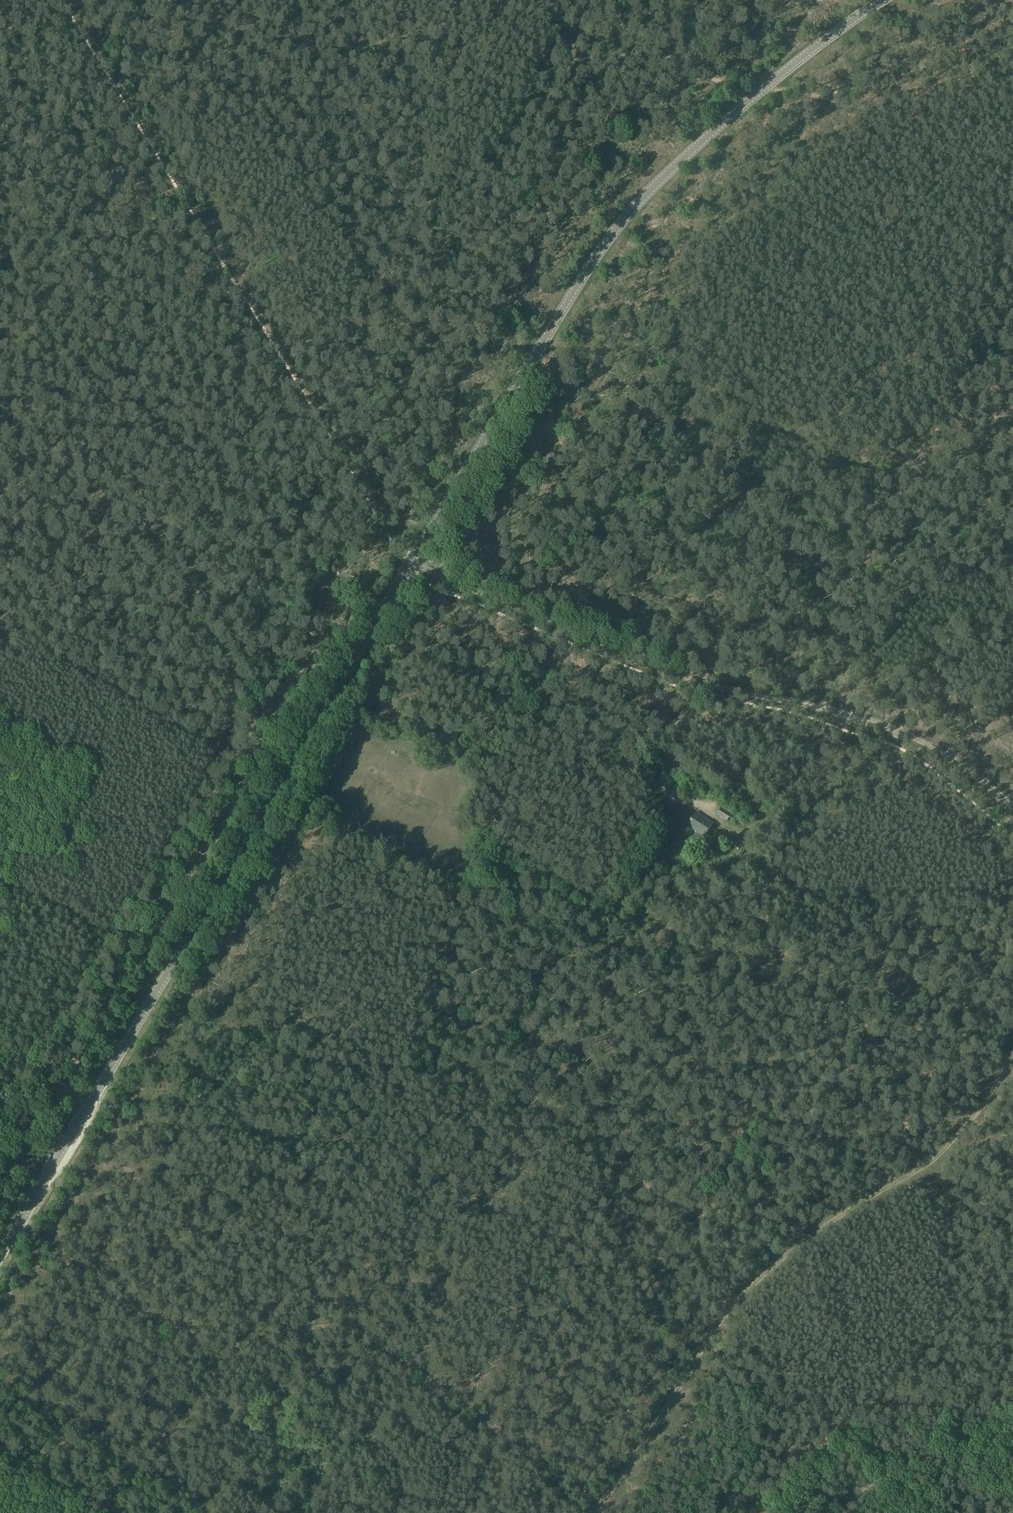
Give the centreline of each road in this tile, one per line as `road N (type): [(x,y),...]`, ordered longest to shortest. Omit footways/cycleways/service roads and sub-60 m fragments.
road 1 (tertiary): [(0,1255),(581,278),(699,143),(885,0)]
road 2 (track): [(415,553),(699,681),(917,741),(973,773),(1012,812)]
road 3 (track): [(593,1512),(727,1312),(798,1251),(951,1147),(1012,1053)]
road 4 (track): [(319,717),(342,730),(342,740),(307,797),(278,788)]

